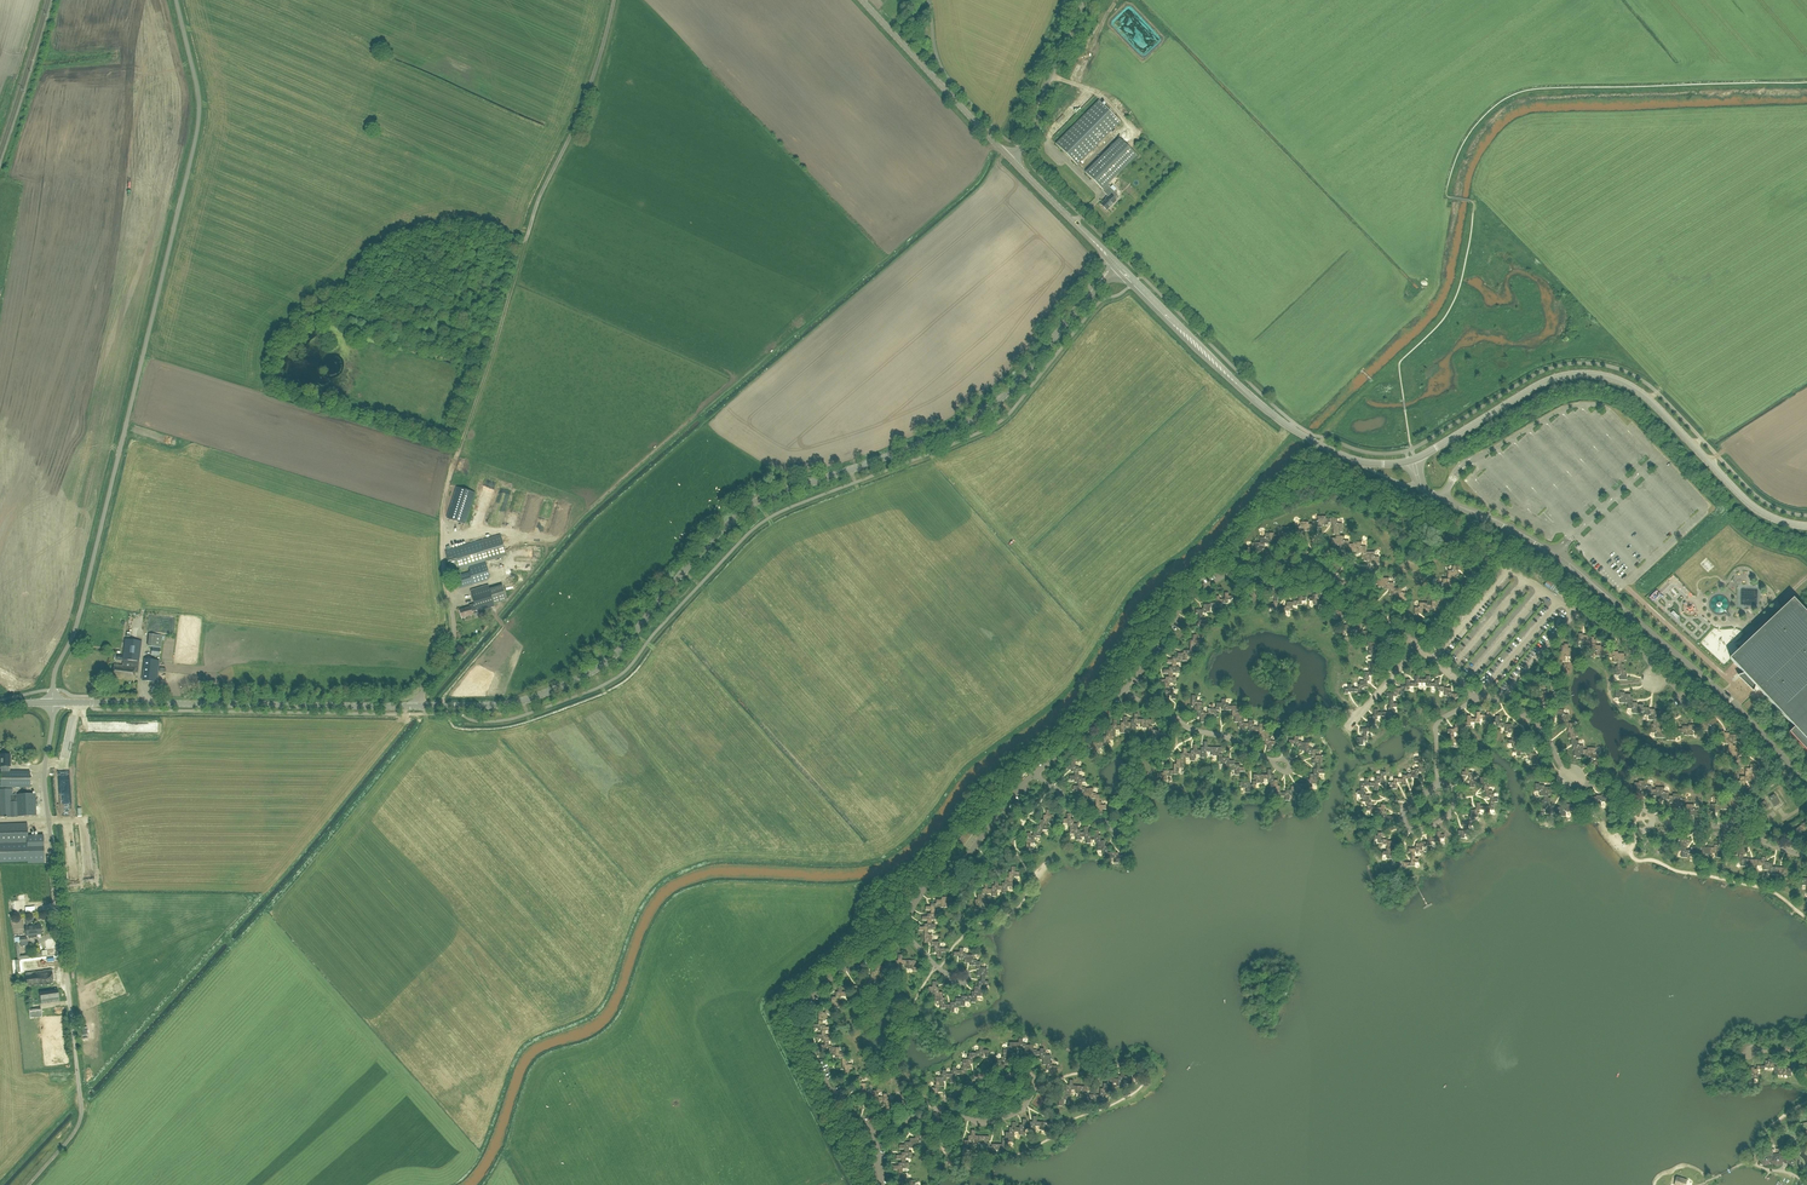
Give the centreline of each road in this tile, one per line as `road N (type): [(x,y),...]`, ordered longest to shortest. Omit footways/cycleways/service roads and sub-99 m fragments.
road 1 (tertiary): [(53,703),(506,706),(559,688),(616,654),(751,505),(924,443),(993,405),(1116,263)]
road 2 (tertiary): [(1806,527),(1747,504),(1634,388),(1582,374),(1533,389),(1414,460),(1359,462),(1256,402),(1116,263)]
road 3 (unclassified): [(53,703),(200,123),(176,0)]
road 4 (unclassified): [(29,1184),(81,1115),(45,783),(53,703)]
road 5 (track): [(448,572),(442,508),(525,243)]
road 6 (tertiary): [(1014,163),(862,0)]
road 7 (unclassified): [(1014,163),(1085,0)]
road 8 (tertiary): [(1116,263),(1014,163)]

